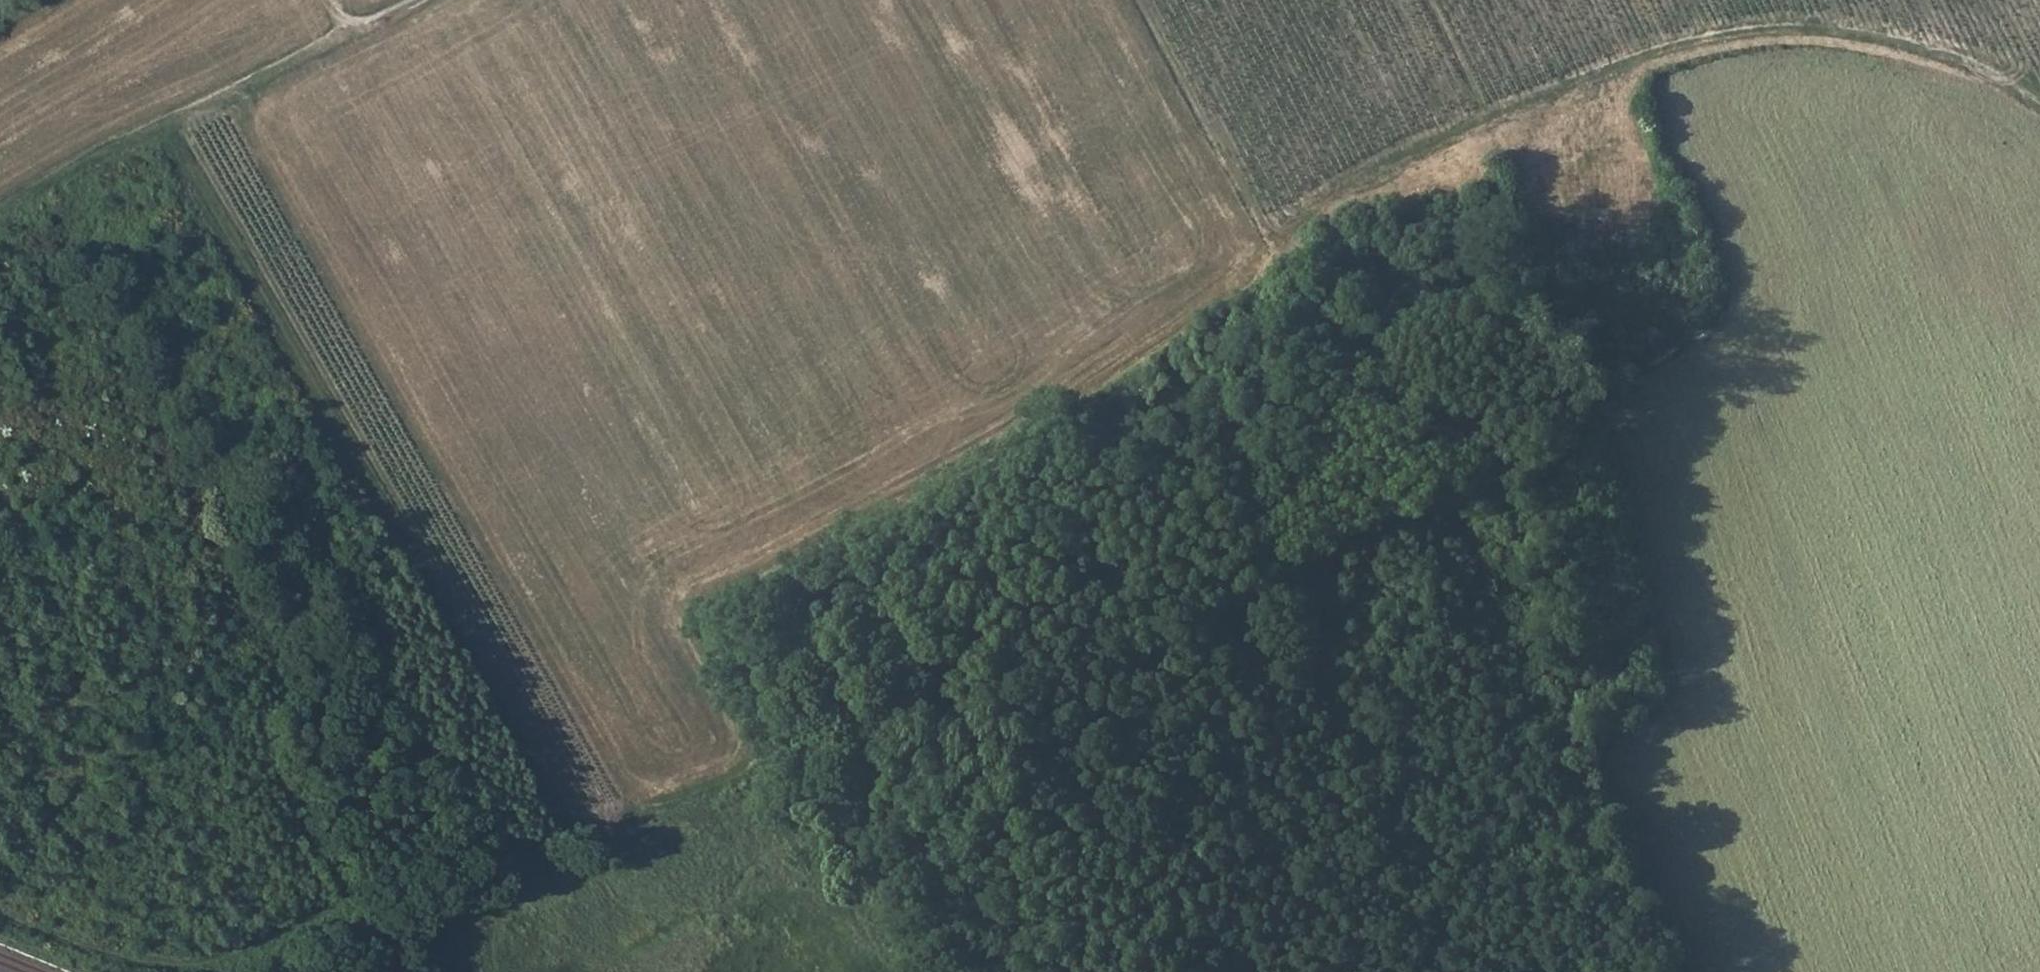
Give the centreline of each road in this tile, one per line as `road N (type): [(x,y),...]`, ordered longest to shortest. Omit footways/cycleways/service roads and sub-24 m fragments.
road 1 (track): [(893,971),(742,618),(1528,149),(1637,297),(1588,420),(1655,690),(1610,740),(1666,971)]
road 2 (track): [(0,914),(136,968),(202,967),(348,890),(798,751)]
road 3 (track): [(426,0),(0,214)]

